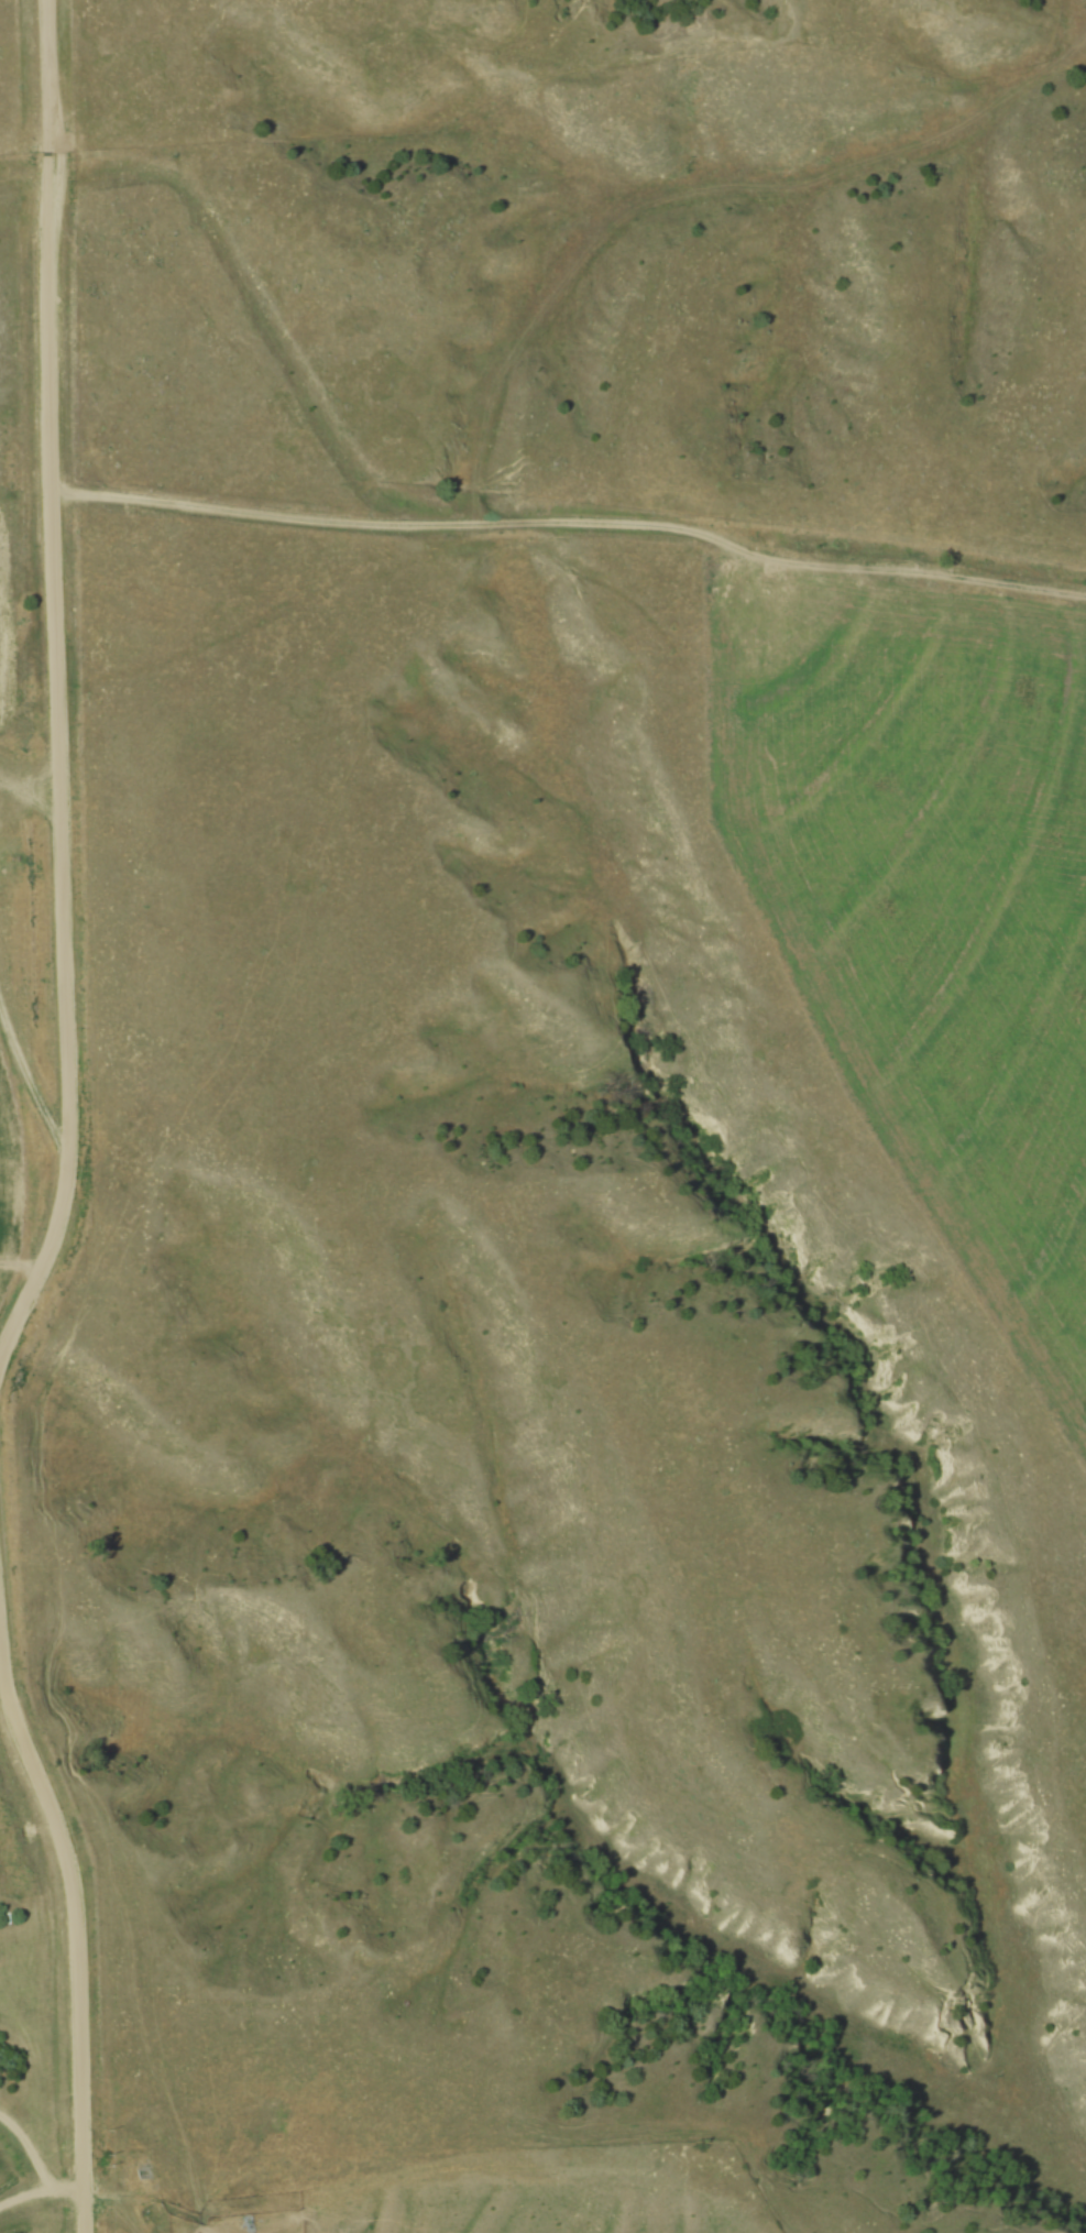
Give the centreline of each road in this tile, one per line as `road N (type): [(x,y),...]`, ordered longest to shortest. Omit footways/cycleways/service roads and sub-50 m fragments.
road 1 (residential): [(0,1359),(54,1249),(67,1180),(48,0)]
road 2 (residential): [(52,495),(371,527),(634,523),(769,556),(1085,599)]
road 3 (residential): [(85,2232),(73,1864),(12,1718),(0,1573)]

